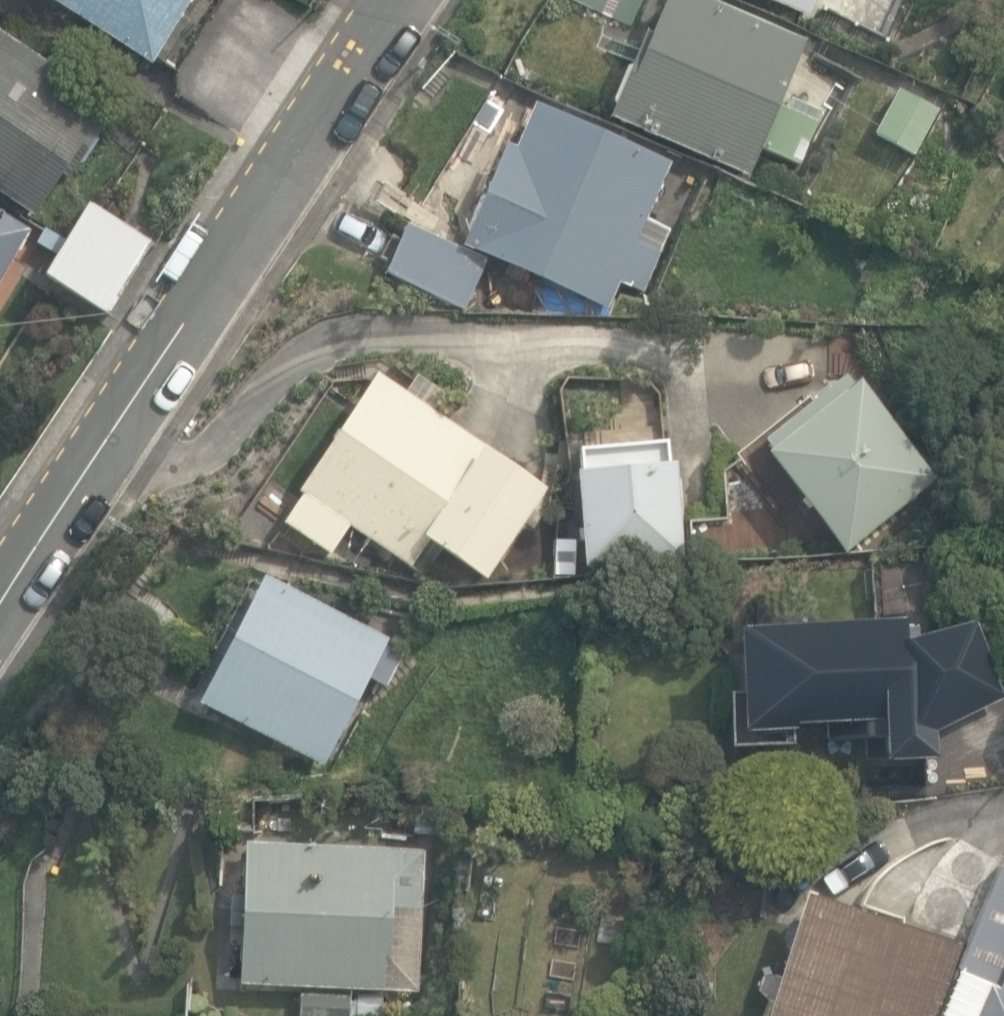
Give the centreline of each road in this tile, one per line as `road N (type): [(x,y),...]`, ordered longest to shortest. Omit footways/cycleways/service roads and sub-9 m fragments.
road 1 (residential): [(0,608),(401,0)]

